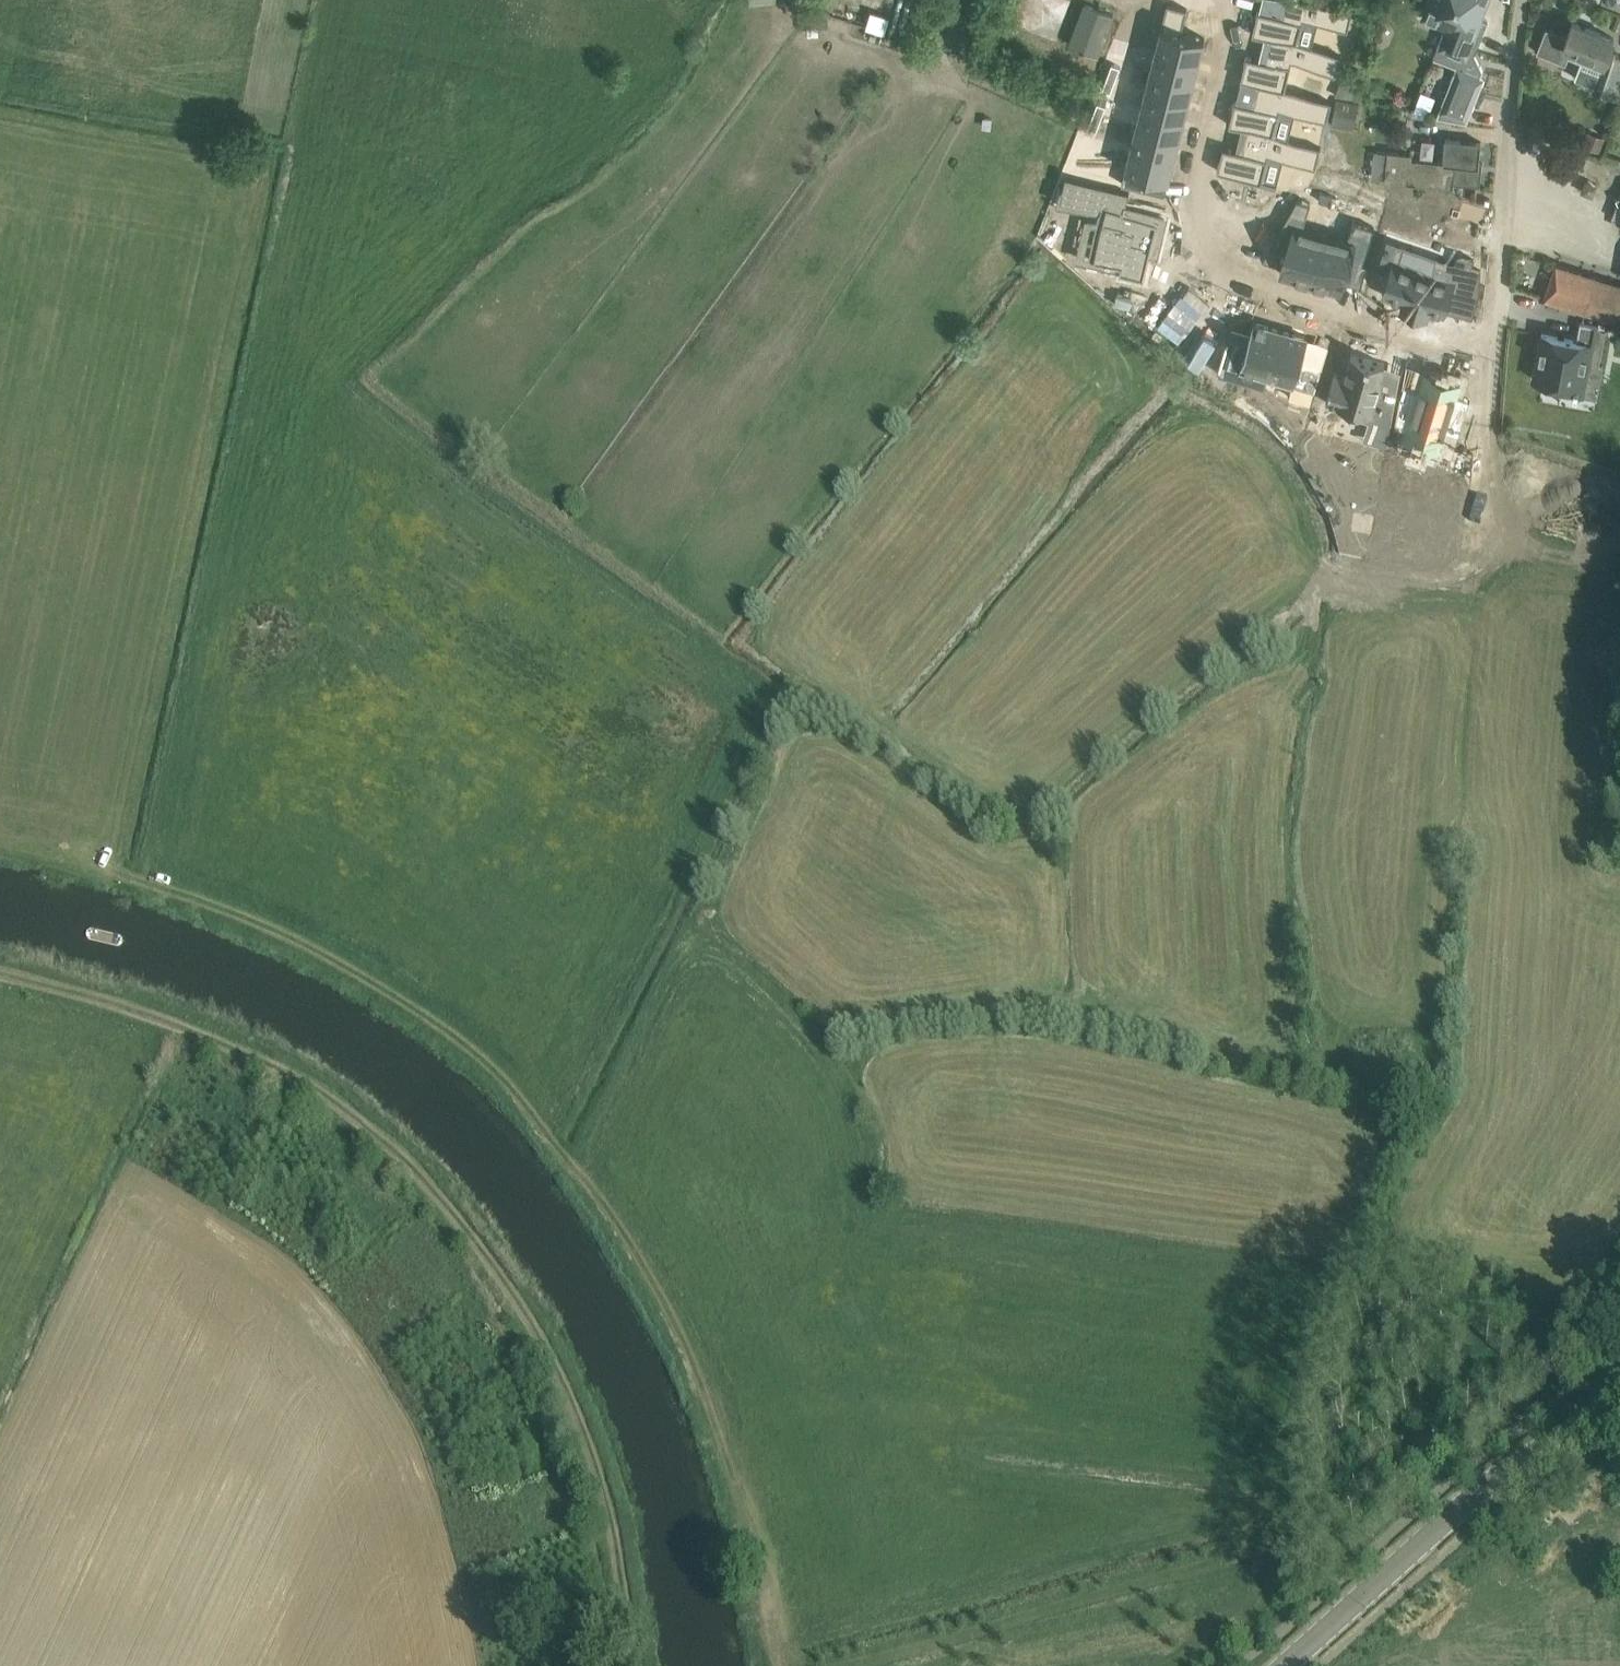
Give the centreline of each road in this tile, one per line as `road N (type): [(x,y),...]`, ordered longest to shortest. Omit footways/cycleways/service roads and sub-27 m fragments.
road 1 (residential): [(1218,0),(1225,38),(1185,239),(1199,267),(1428,346),(1493,355),(1502,254)]
road 2 (secondary): [(1286,1665),(1502,1473),(1619,1395)]
road 3 (residential): [(1523,0),(1505,119),(1502,254)]

